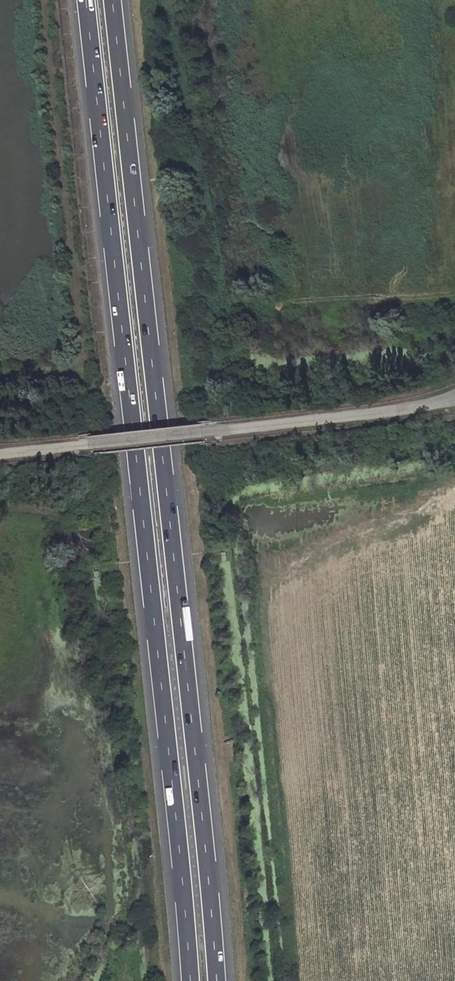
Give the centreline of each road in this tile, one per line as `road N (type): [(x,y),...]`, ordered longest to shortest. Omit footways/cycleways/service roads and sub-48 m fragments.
road 1 (motorway): [(87,0),(190,980)]
road 2 (motorway): [(216,980),(114,0)]
road 3 (unclassified): [(454,396),(220,432),(0,451)]

